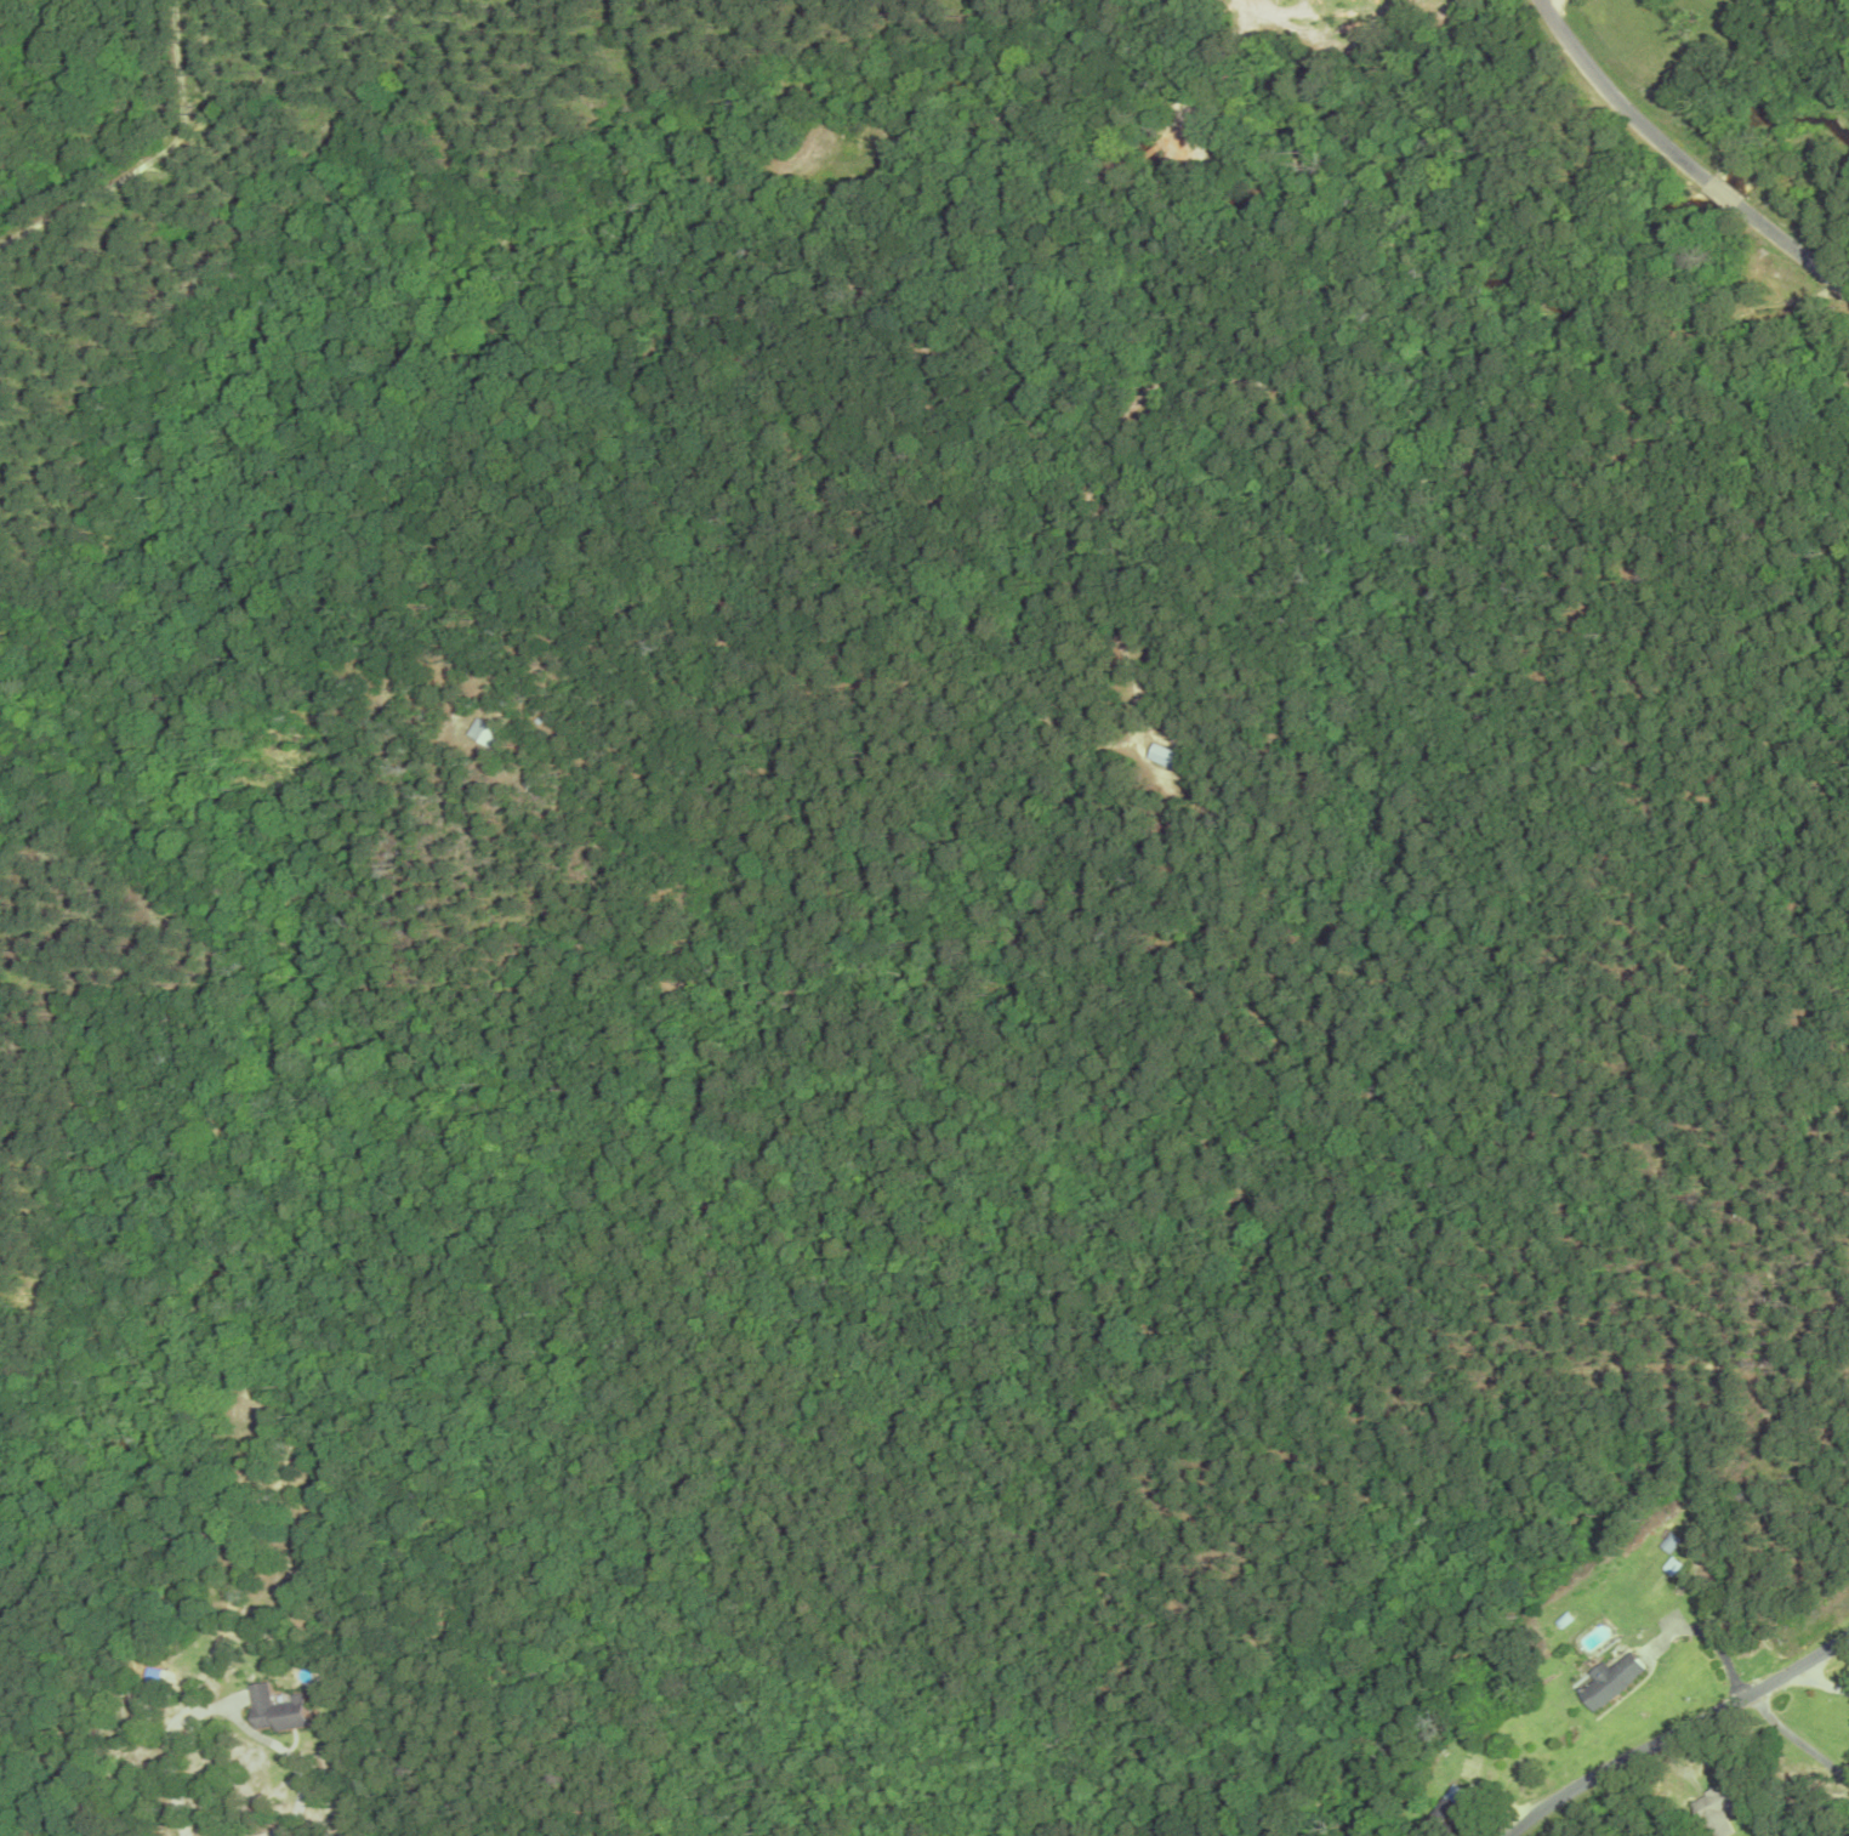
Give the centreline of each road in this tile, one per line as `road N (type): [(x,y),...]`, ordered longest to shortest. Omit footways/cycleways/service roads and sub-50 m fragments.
road 1 (residential): [(1530,0),(1576,75),(1752,227),(1848,296)]
road 2 (residential): [(1515,1835),(1565,1796),(1689,1730),(1848,1628)]

